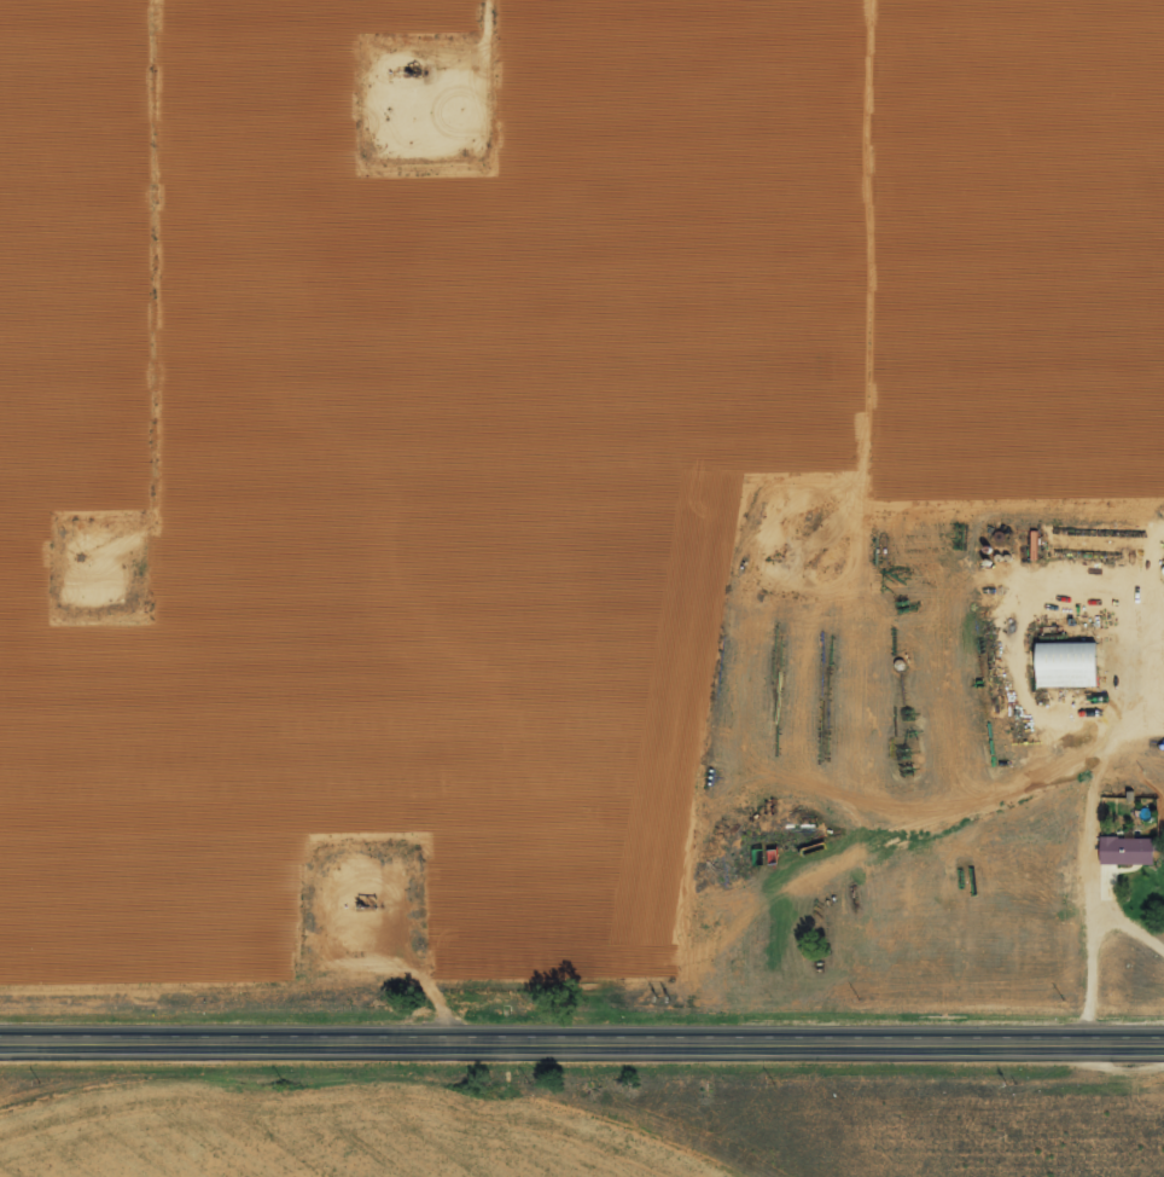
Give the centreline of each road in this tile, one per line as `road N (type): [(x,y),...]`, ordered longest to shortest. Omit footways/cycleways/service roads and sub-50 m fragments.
road 1 (primary): [(1163,1045),(0,1042)]

